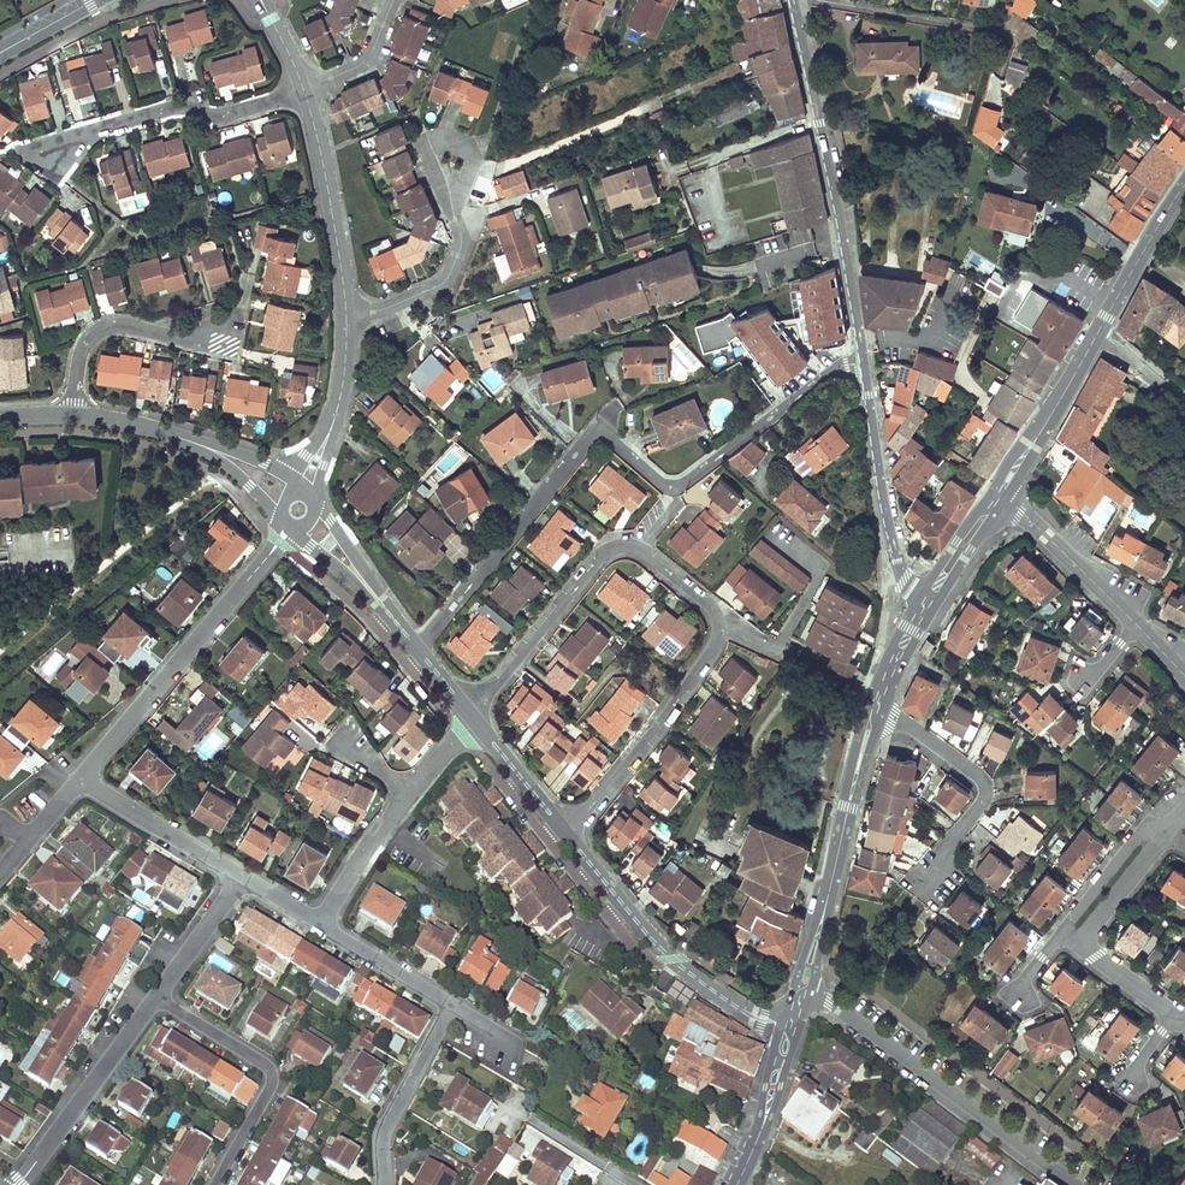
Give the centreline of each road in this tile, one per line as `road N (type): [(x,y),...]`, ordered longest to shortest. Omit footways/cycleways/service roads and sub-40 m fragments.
road 1 (residential): [(467,710),(615,547),(639,550),(711,607),(720,622),(713,651),(592,807),(562,827)]
road 2 (residential): [(415,647),(593,435),(606,435),(673,488),(846,364),(864,362)]
road 3 (residential): [(864,362),(793,0)]
road 4 (residential): [(1075,1184),(803,983)]
road 5 (residential): [(562,827),(674,957),(725,999),(789,1028)]
road 6 (residential): [(266,559),(83,779)]
road 7 (tertiary): [(874,710),(803,983)]
road 8 (residential): [(216,1184),(273,1085),(269,1068),(157,996)]
road 9 (residential): [(922,607),(904,579),(886,519),(864,362)]
road 10 (residential): [(930,879),(940,853),(979,808),(984,782),(909,726),(874,710)]
road 11 (residential): [(157,996),(21,1180),(9,1184)]
road 12 (residential): [(77,413),(79,367),(92,330),(123,323),(188,337),(238,321)]
road 13 (residential): [(303,89),(346,315)]
road 14 (residential): [(346,315),(391,307),(447,278),(460,239),(450,162)]
road 15 (residential): [(448,1005),(387,1129),(384,1184)]
road 16 (residential): [(1000,490),(1135,626)]
road 17 (tertiary): [(1099,329),(1000,490)]
road 18 (residential): [(83,779),(239,877)]
road 19 (residential): [(415,647),(314,503)]
road 20 (residential): [(1060,934),(1144,827),(1176,823)]
road 21 (tertiary): [(789,1028),(736,1184)]
road 22 (tertiary): [(1184,188),(1099,329)]
road 23 (residential): [(299,534),(345,570),(415,647)]
road 24 (residential): [(322,926),(404,795)]
road 25 (residential): [(322,926),(448,1005)]
road 26 (residential): [(239,877),(157,996)]
road 27 (tertiary): [(1000,490),(922,607)]
road 28 (residential): [(303,89),(368,63),(394,0)]
road 29 (residential): [(477,722),(562,827)]
road 30 (residential): [(177,437),(233,470),(282,518)]
road 31 (residential): [(1159,840),(1079,946)]
road 32 (residential): [(291,479),(177,437)]

